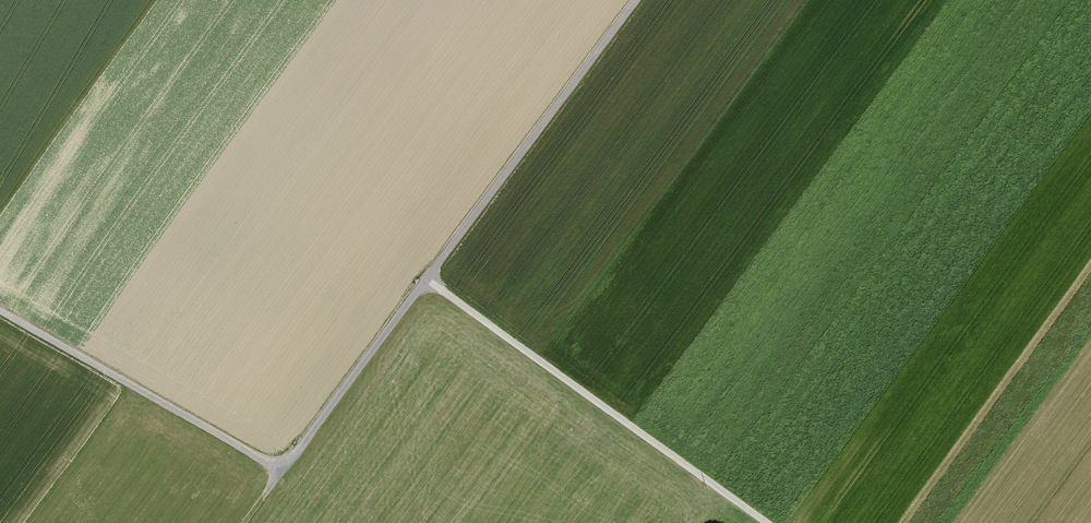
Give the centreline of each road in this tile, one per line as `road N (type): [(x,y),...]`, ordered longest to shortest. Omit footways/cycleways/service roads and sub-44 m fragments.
road 1 (track): [(429,280),(769,522)]
road 2 (track): [(639,0),(429,280)]
road 3 (track): [(0,310),(284,470)]
road 4 (track): [(284,470),(429,280)]

